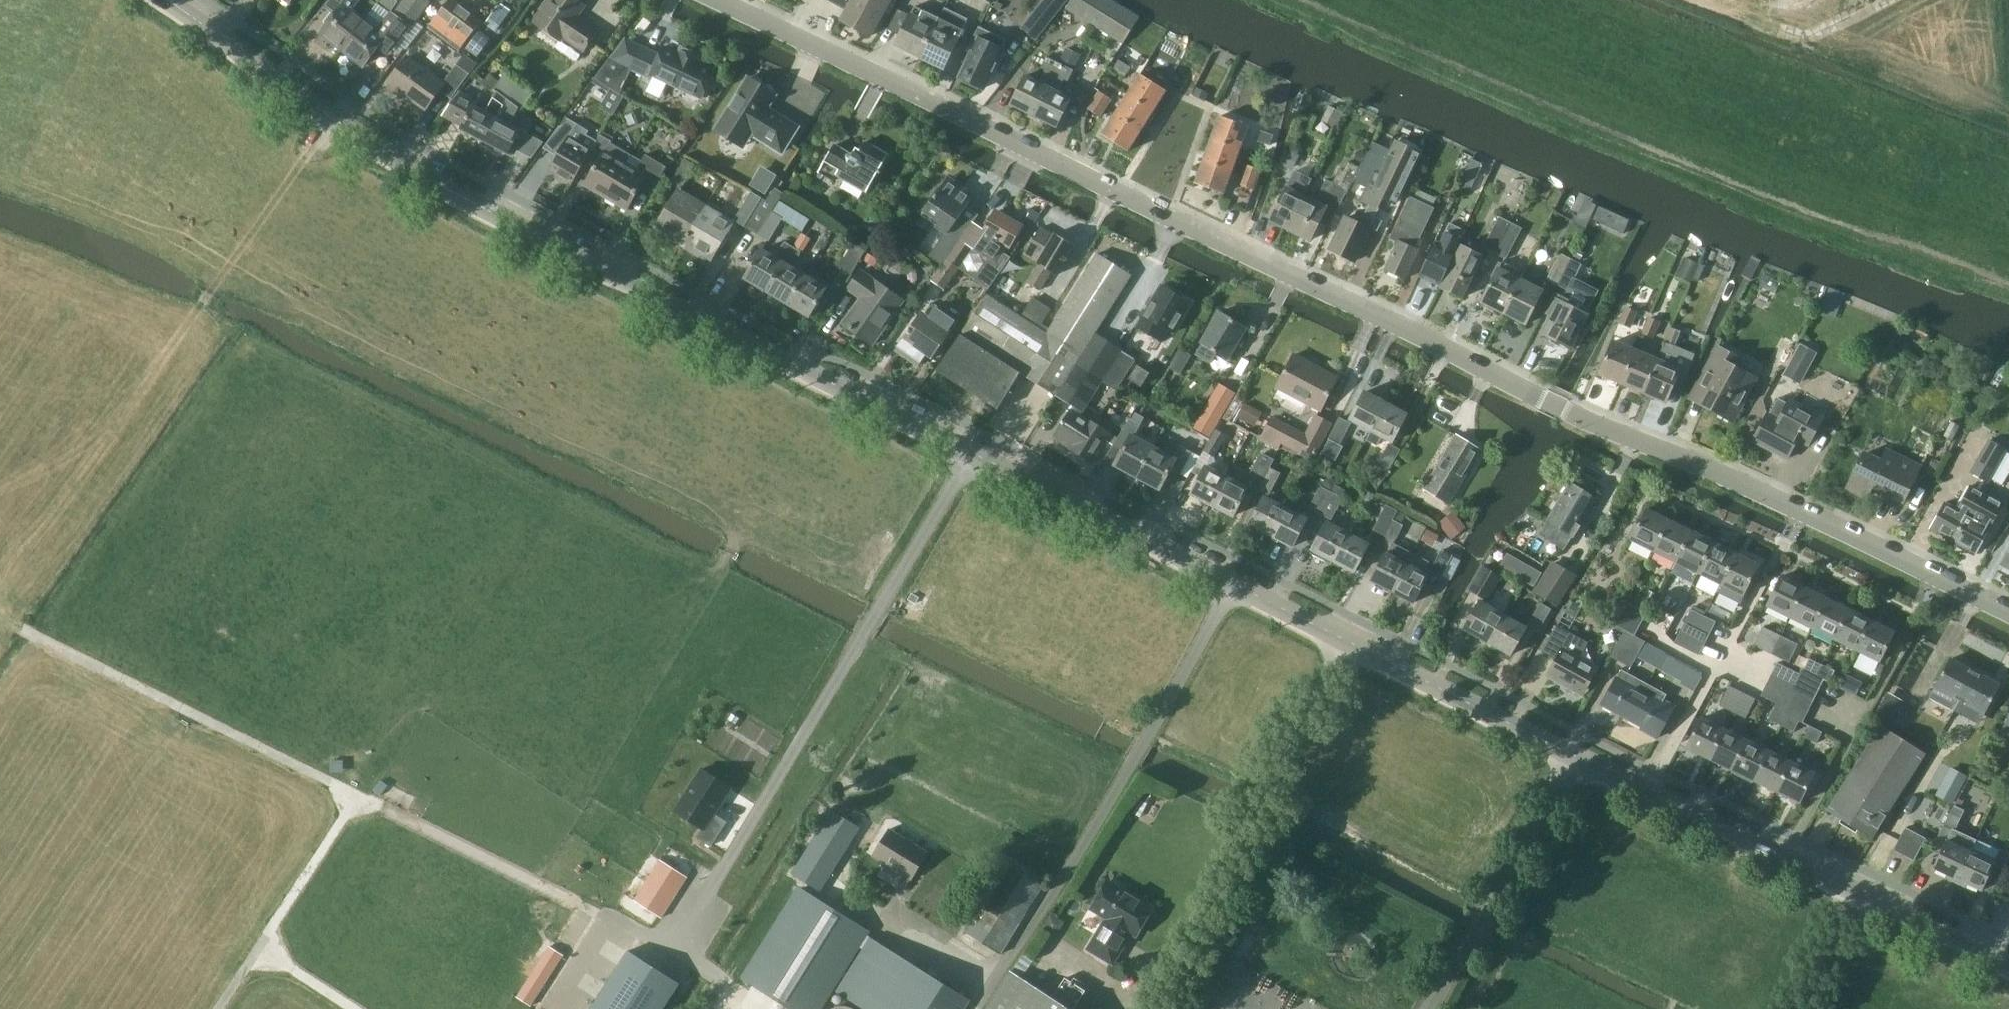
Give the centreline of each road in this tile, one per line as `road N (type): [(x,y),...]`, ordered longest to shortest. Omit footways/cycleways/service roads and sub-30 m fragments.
road 1 (tertiary): [(2008,966),(1346,642),(571,247),(335,121),(173,0)]
road 2 (tertiary): [(2008,608),(1566,408),(718,0)]
road 3 (track): [(1286,0),(1715,184),(2008,289)]
road 4 (track): [(0,618),(361,795),(220,1008)]
road 5 (track): [(361,795),(389,757),(687,600),(719,567),(756,499)]
road 6 (track): [(978,1008),(1234,586)]
road 7 (track): [(361,795),(769,1008)]
road 8 (track): [(0,611),(241,258)]
road 9 (track): [(1795,1008),(1857,893)]

